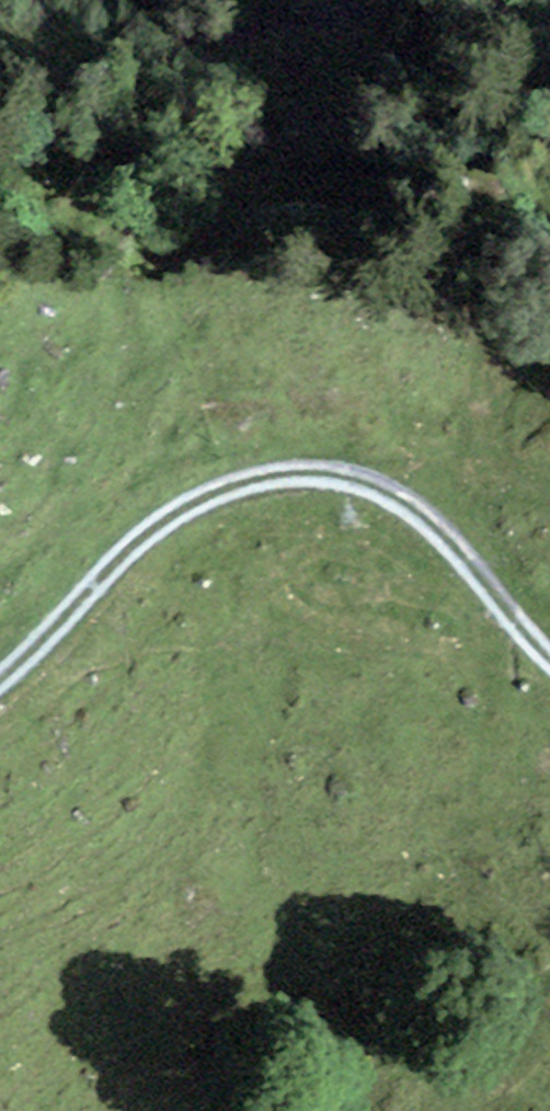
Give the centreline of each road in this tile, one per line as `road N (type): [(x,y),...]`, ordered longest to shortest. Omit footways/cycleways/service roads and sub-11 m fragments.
road 1 (track): [(314,470),(255,477),(199,498),(113,561),(0,679)]
road 2 (track): [(549,658),(438,528),(385,491),(314,470)]

